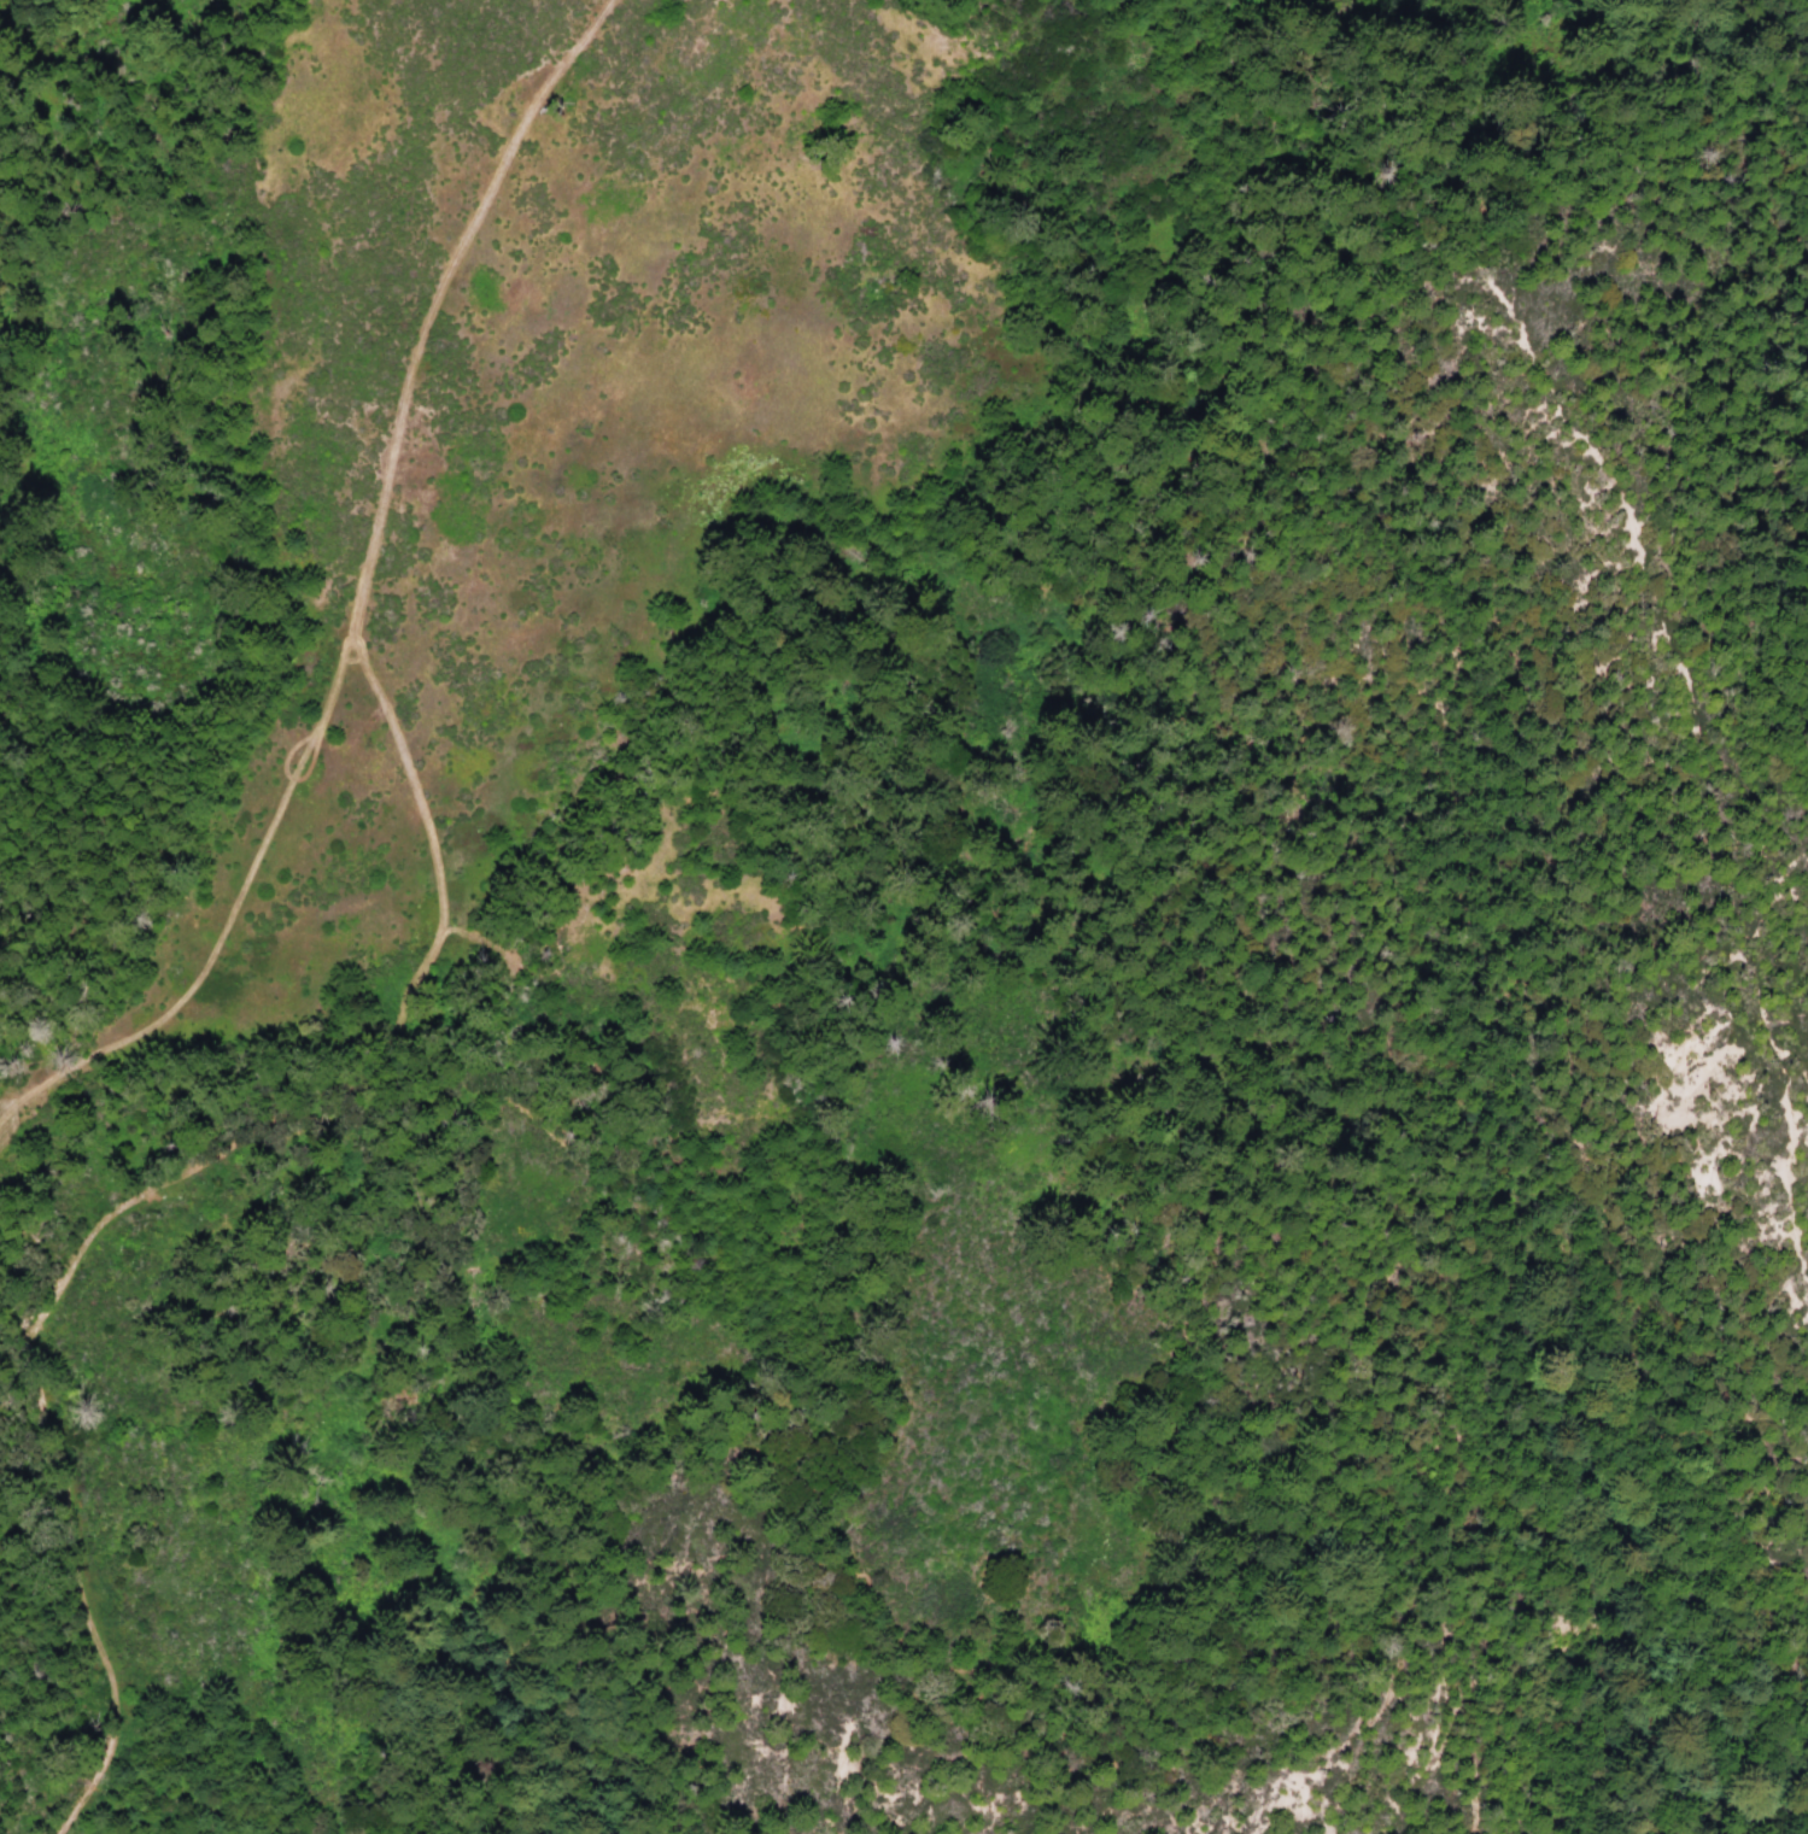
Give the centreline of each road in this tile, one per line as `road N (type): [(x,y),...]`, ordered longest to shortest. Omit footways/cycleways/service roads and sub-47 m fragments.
road 1 (track): [(388,1073),(445,925),(434,843),(355,629),(420,339),(534,109),(607,0)]
road 2 (track): [(355,629),(204,989),(0,1116)]
road 3 (track): [(61,1833),(121,1724),(70,1528),(58,1443)]

